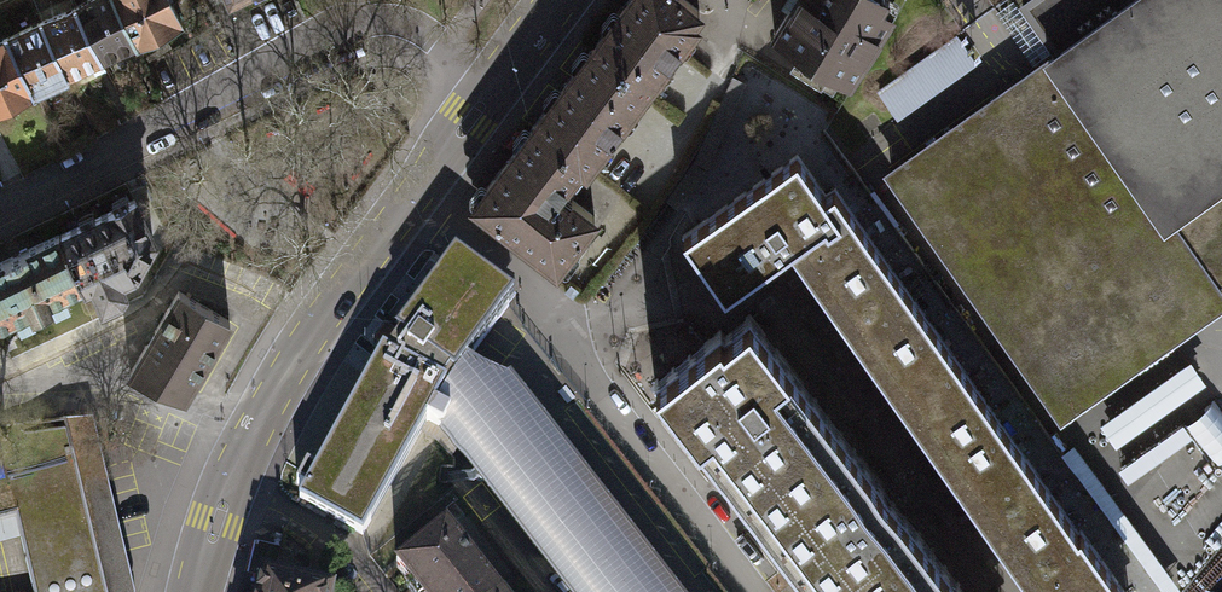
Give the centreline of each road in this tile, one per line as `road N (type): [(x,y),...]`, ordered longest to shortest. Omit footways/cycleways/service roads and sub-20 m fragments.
road 1 (secondary): [(193,591),(226,484),(290,358),(484,90)]
road 2 (residential): [(0,202),(273,57),(361,24),(409,30),(484,90)]

